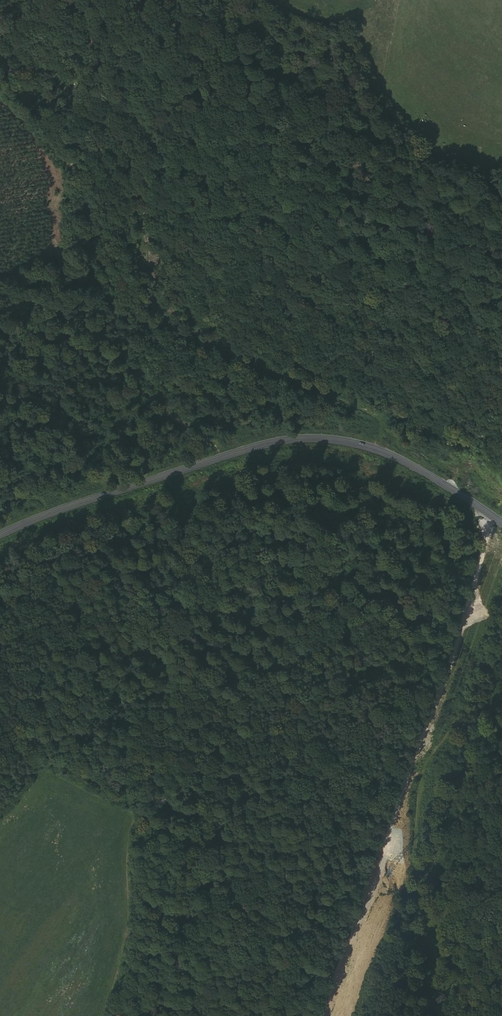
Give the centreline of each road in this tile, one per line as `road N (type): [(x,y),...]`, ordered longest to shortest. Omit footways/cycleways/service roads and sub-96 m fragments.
road 1 (tertiary): [(0,534),(82,497),(298,438),(336,437),(374,445),(501,522)]
road 2 (track): [(501,654),(420,776),(415,860),(437,1015)]

